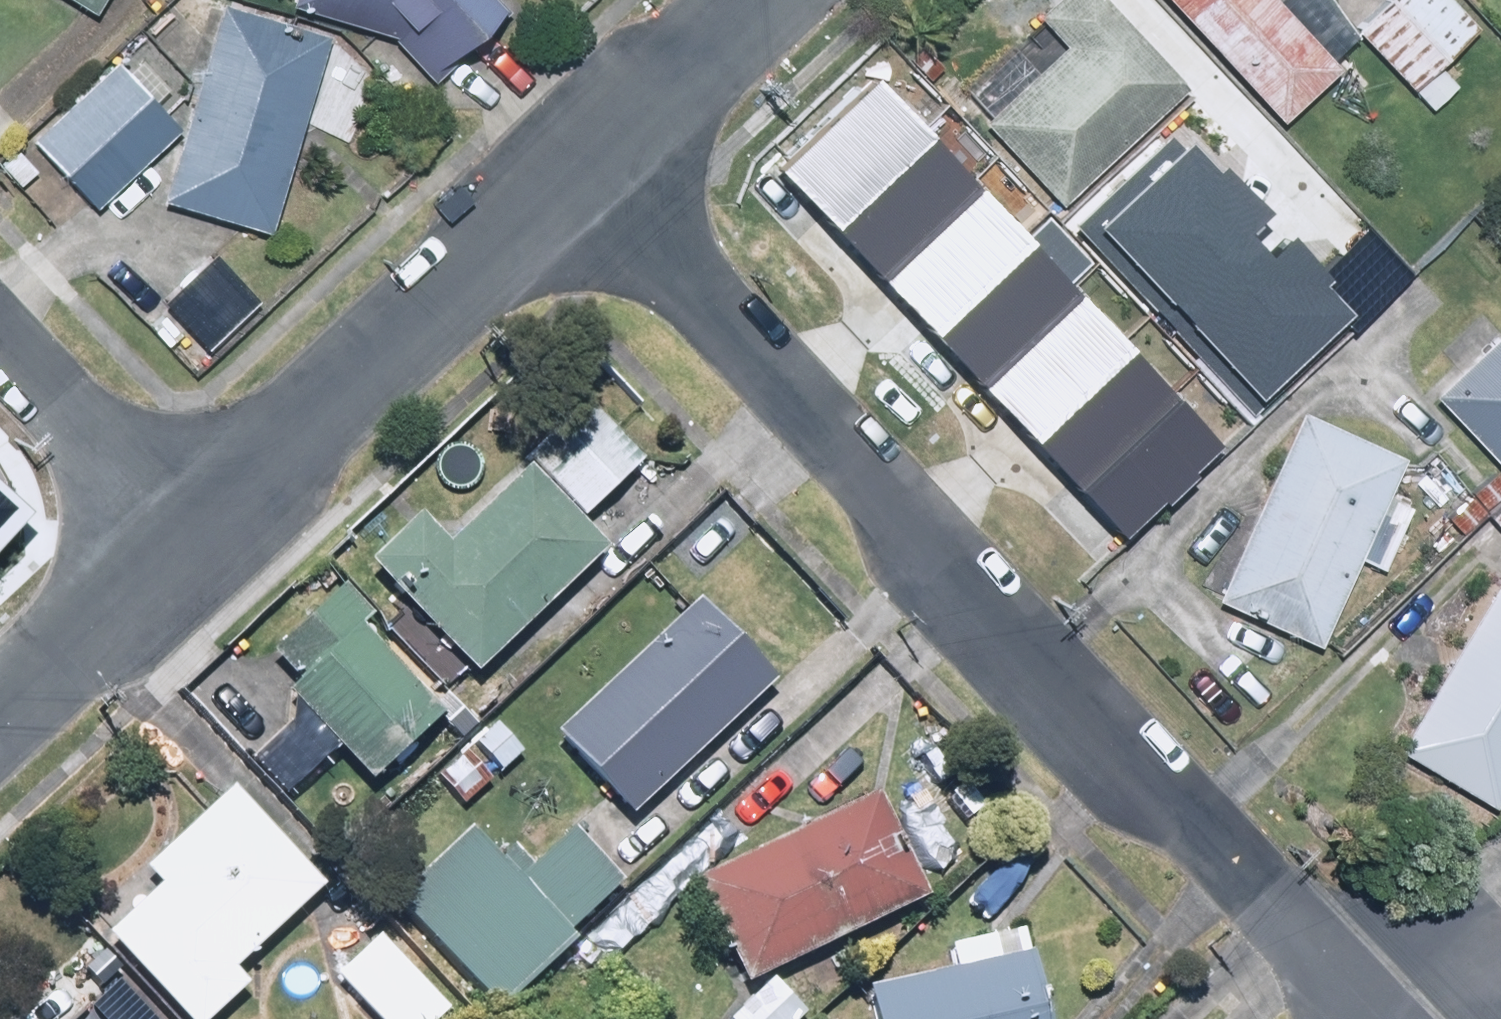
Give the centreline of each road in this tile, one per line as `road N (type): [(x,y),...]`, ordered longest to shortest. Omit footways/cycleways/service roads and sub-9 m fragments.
road 1 (residential): [(569,177),(1403,1018)]
road 2 (residential): [(569,177),(185,537)]
road 3 (residential): [(185,537),(0,340)]
road 4 (residential): [(757,0),(569,177)]
road 5 (residential): [(185,537),(0,712)]

